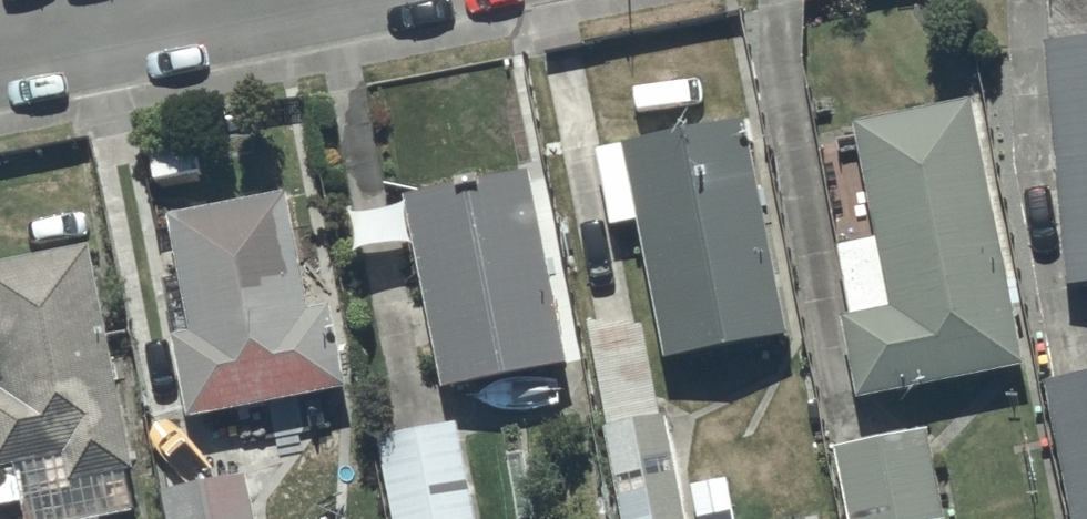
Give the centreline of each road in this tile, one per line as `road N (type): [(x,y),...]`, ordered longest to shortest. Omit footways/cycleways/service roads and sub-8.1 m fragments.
road 1 (residential): [(216,0),(0,43)]

